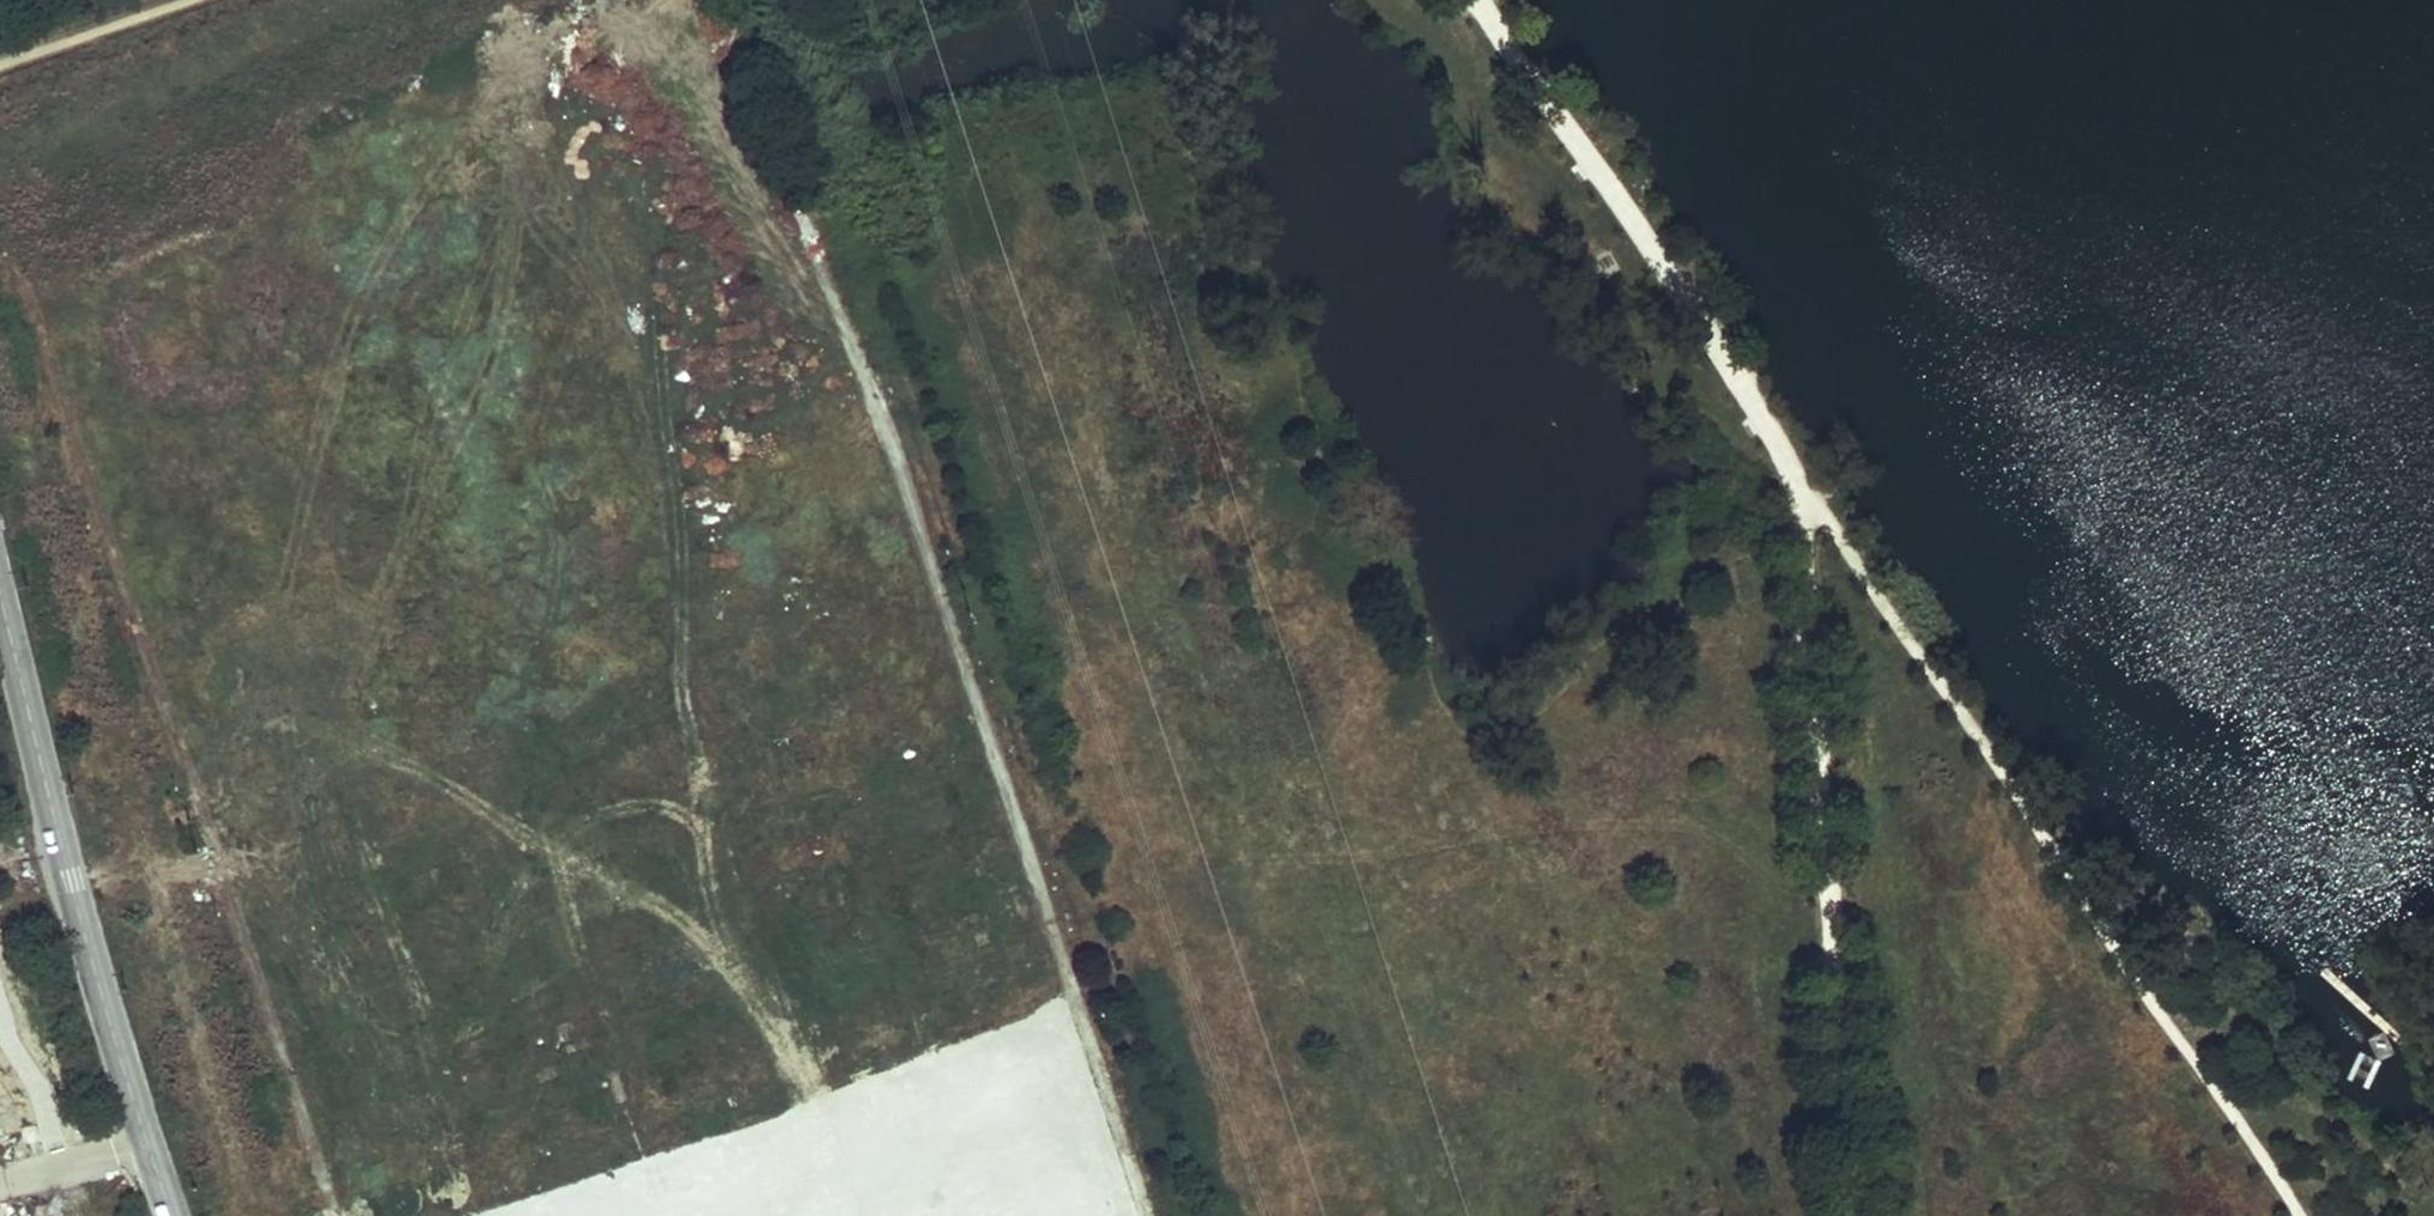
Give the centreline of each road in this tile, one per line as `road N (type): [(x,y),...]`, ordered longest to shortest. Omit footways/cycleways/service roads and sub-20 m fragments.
road 1 (tertiary): [(179,1215),(126,1080),(0,615)]

